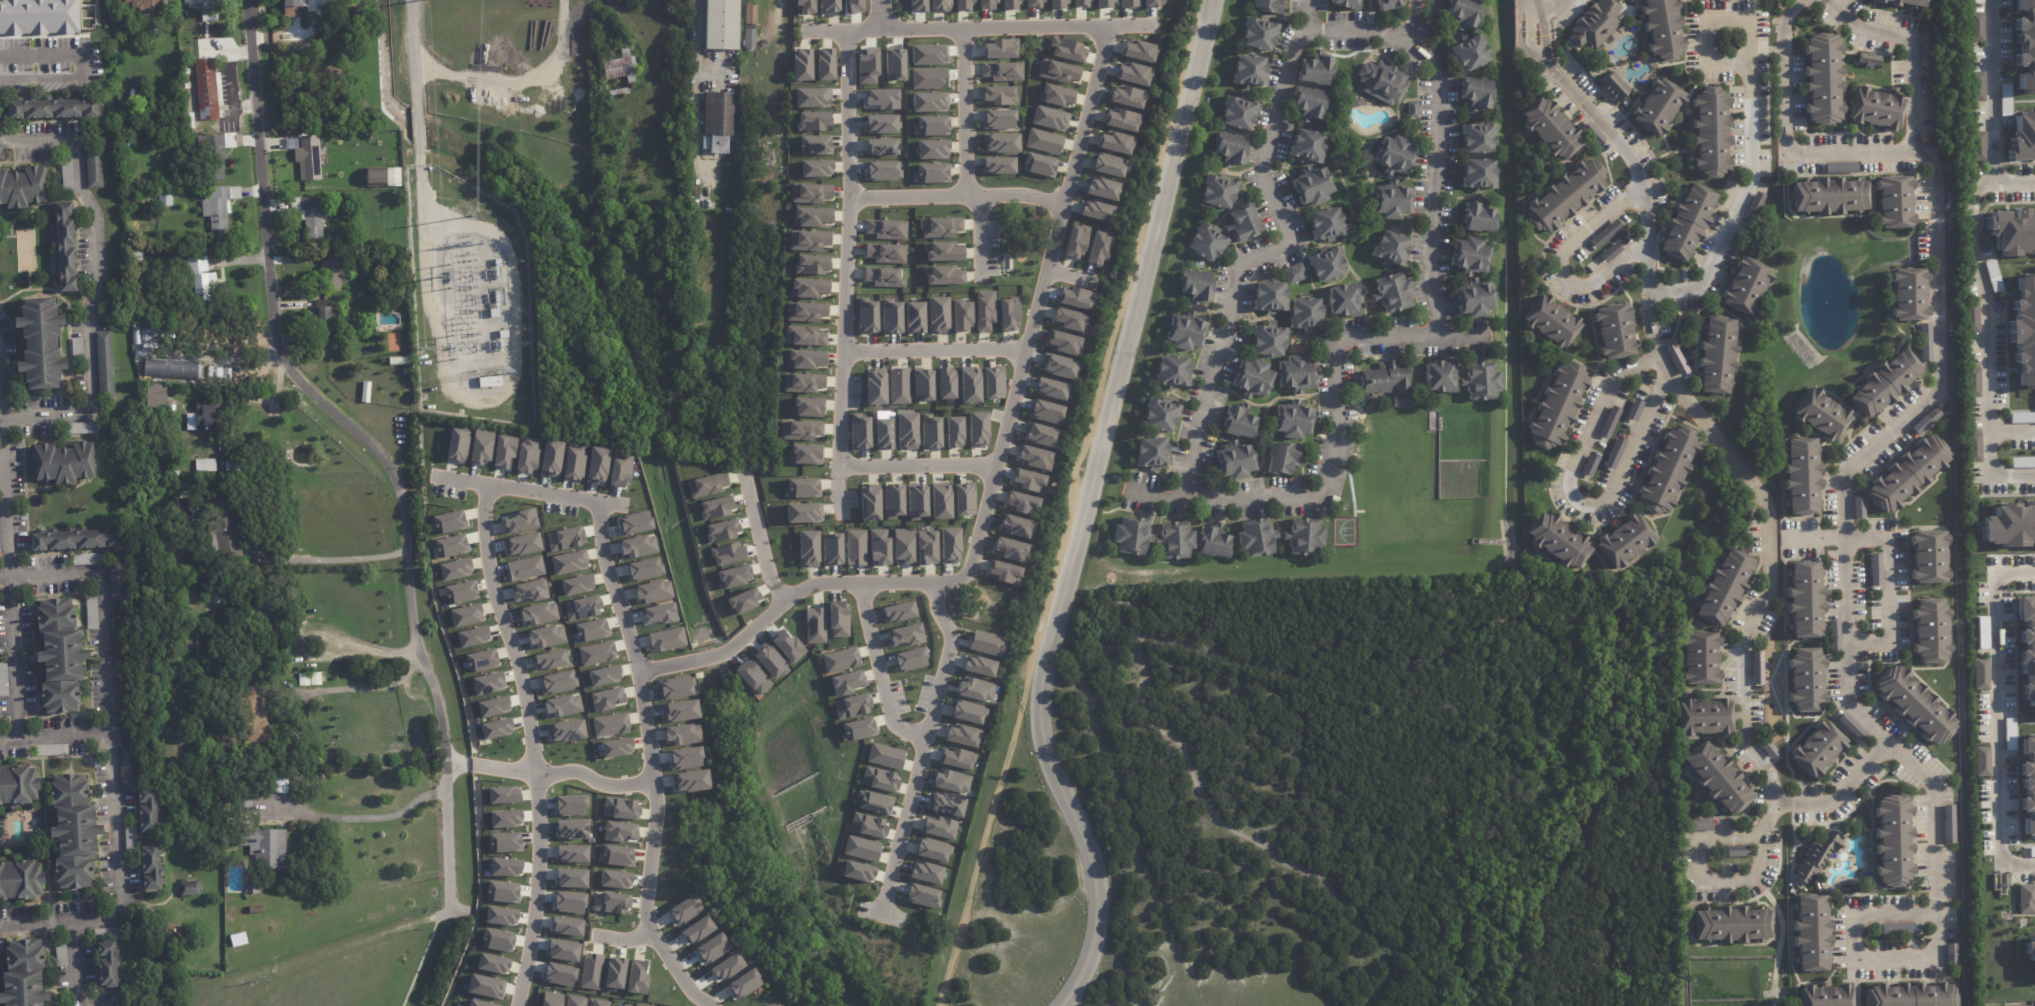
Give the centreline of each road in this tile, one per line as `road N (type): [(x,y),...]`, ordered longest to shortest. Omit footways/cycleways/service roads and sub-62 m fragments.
road 1 (residential): [(1213,0),(1042,679),(1041,735),(1087,856),(1096,912),(1080,975),(1056,1005)]
road 2 (residential): [(251,0),(275,339),(297,380),(376,451),(401,488),(417,638),(438,699),(450,915)]
road 3 (residential): [(727,652),(807,589),(935,586),(968,574),(1113,26)]
road 4 (residential): [(600,502),(605,556),(640,671),(654,782),(649,925),(692,994),(711,1005)]
road 5 (residential): [(518,1005),(534,936),(541,839),(531,729),(489,566),(490,485)]
road 6 (residential): [(844,33),(851,198),(843,512)]
road 7 (residential): [(808,34),(1154,25)]
road 8 (residential): [(935,586),(951,644),(881,912)]
road 9 (residential): [(851,198),(1027,196),(1065,208)]
road 10 (residential): [(437,477),(622,505)]
road 11 (residential): [(845,354),(1028,351)]
road 12 (residential): [(865,585),(891,721),(926,737)]
road 13 (residential): [(966,30),(967,198)]
road 14 (residential): [(841,468),(997,468)]
road 15 (residential): [(743,471),(768,576),(787,600)]
road 16 (residential): [(536,775),(571,772),(604,787),(654,782)]

